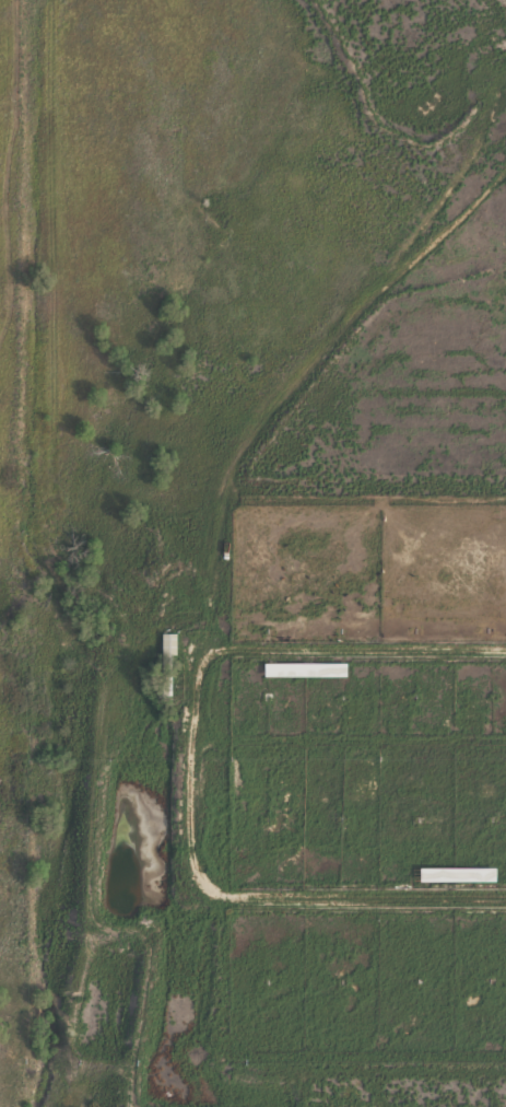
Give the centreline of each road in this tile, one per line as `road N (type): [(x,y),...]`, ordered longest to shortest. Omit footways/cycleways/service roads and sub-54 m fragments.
road 1 (residential): [(505,672),(168,672),(38,615),(37,0)]
road 2 (residential): [(505,901),(198,899),(164,887),(168,672)]

